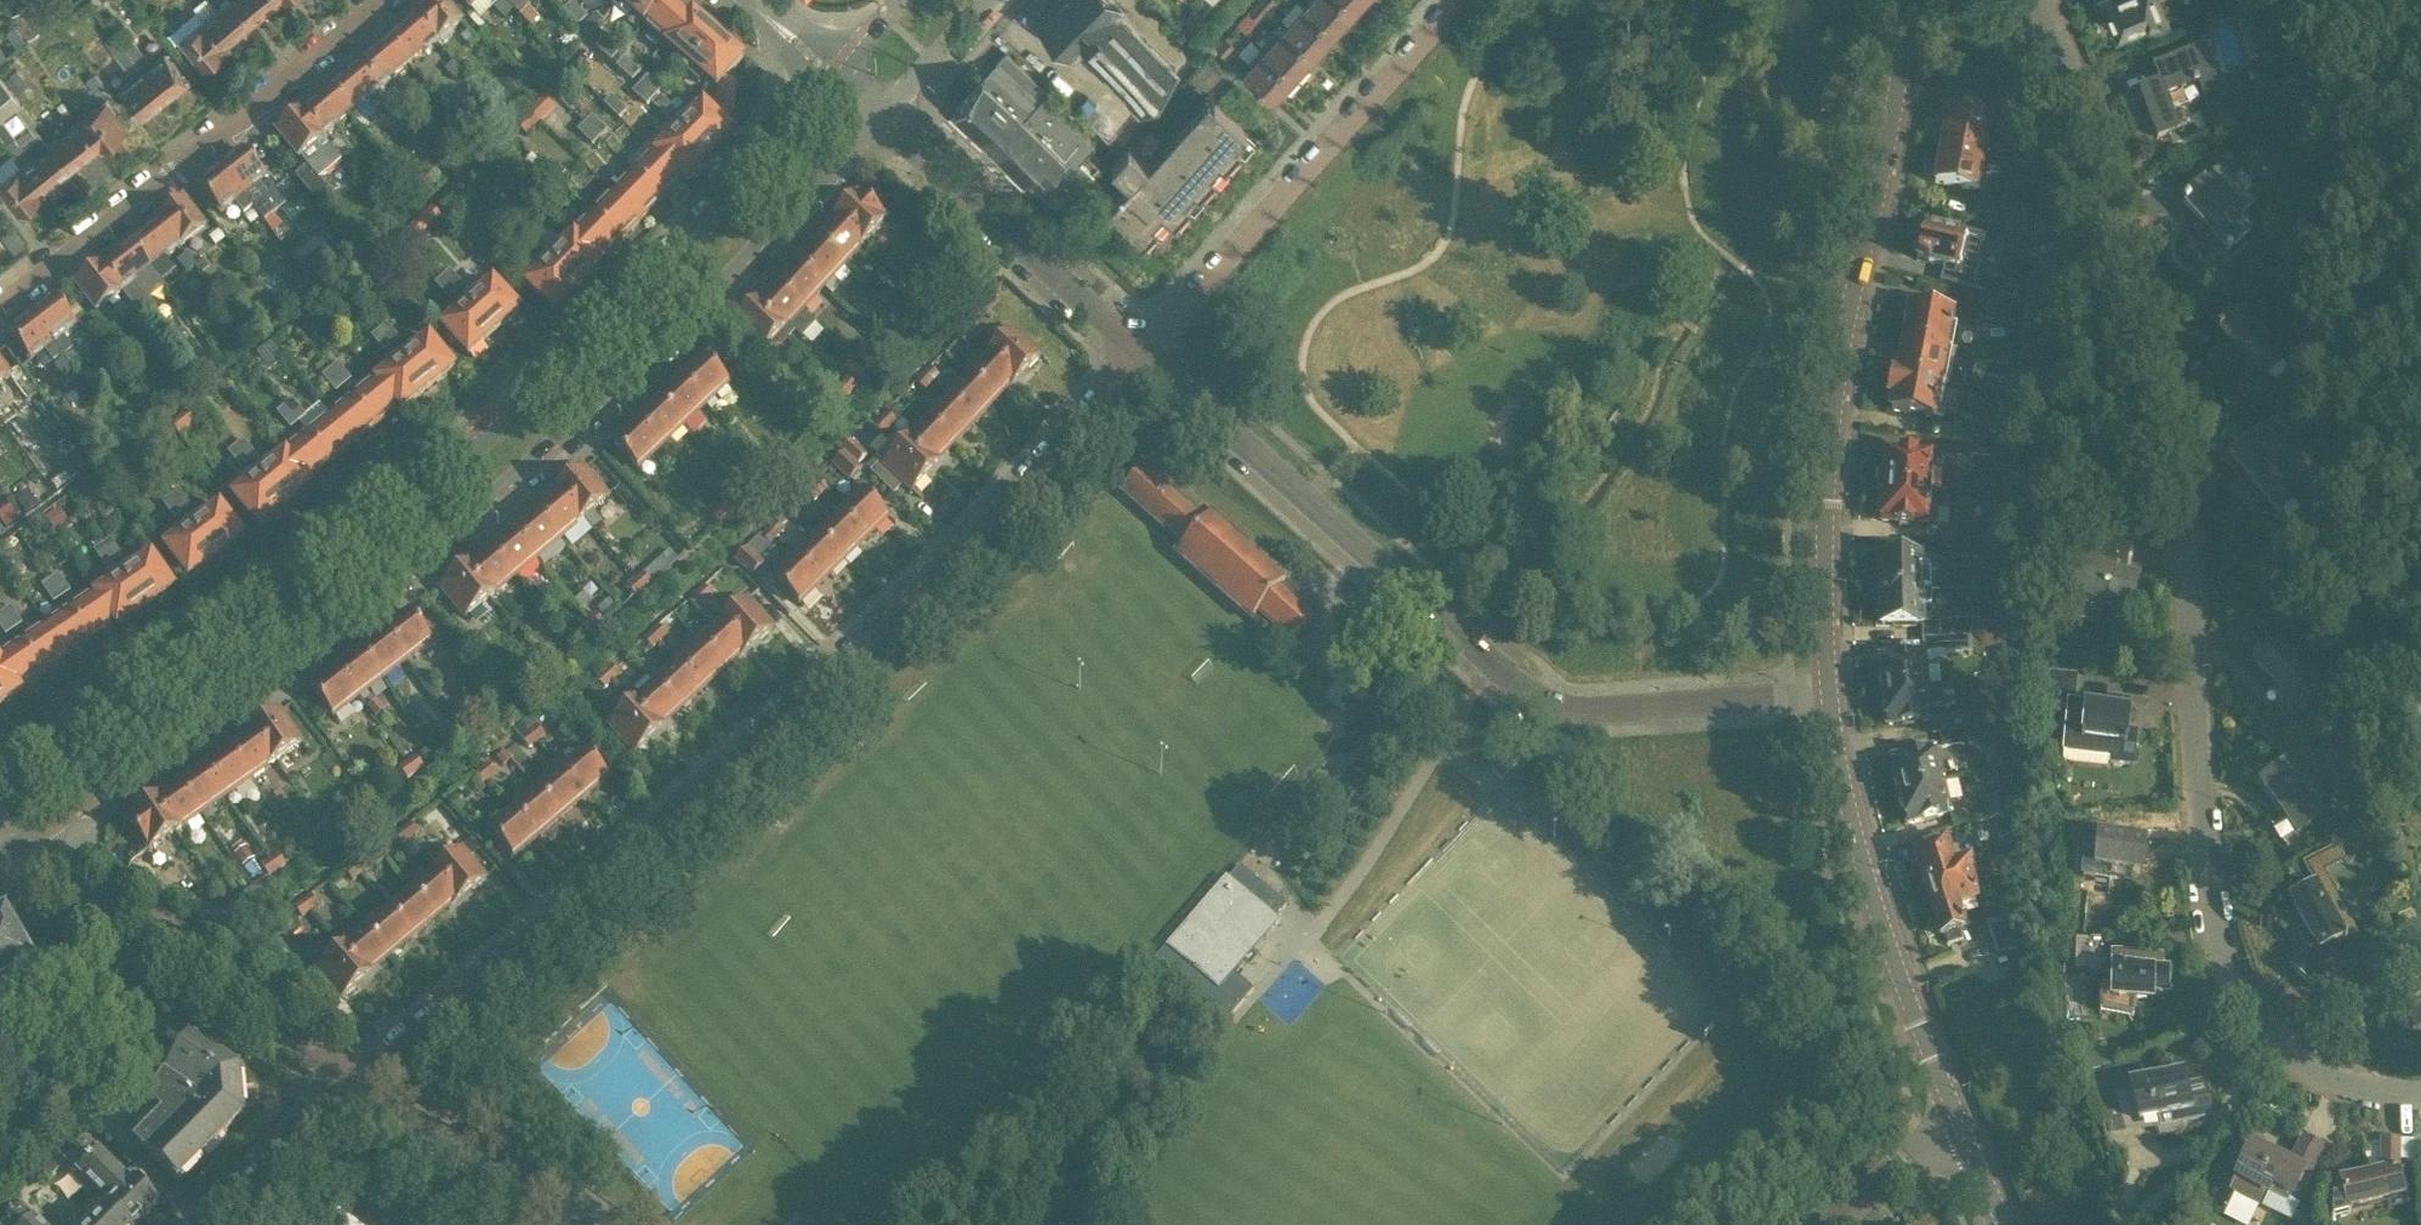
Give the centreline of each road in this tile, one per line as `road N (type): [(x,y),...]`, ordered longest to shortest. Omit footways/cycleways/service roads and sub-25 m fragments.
road 1 (residential): [(2420,1092),(2355,1086),(2289,1052),(2245,1005),(2220,942),(2205,873),(2172,404),(2136,251),(2042,0)]
road 2 (tertiary): [(28,837),(314,639),(524,468),(747,260),(880,115)]
road 3 (tertiary): [(838,79),(642,286),(494,422),(282,593),(0,789)]
road 4 (residential): [(1140,354),(851,653),(712,781),(358,1076)]
road 5 (residential): [(1829,694),(1551,707),(1140,354)]
road 6 (tertiary): [(1829,694),(1826,481),(1835,379),(1891,118),(1905,0)]
road 7 (residential): [(0,302),(379,0)]
road 8 (residential): [(1461,0),(1140,354)]
road 9 (tertiary): [(1956,1113),(1861,856),(1829,694)]
road 10 (residential): [(358,1076),(72,882),(28,837)]
road 11 (residential): [(1140,354),(880,115)]
road 12 (residential): [(573,1224),(358,1076)]
road 13 (residential): [(358,1076),(211,1224)]
road 14 (residential): [(1832,1224),(1956,1113)]
road 15 (tertiary): [(880,115),(989,0)]
road 16 (tertiary): [(2007,1224),(1956,1113)]
road 17 (residential): [(838,79),(745,0)]

